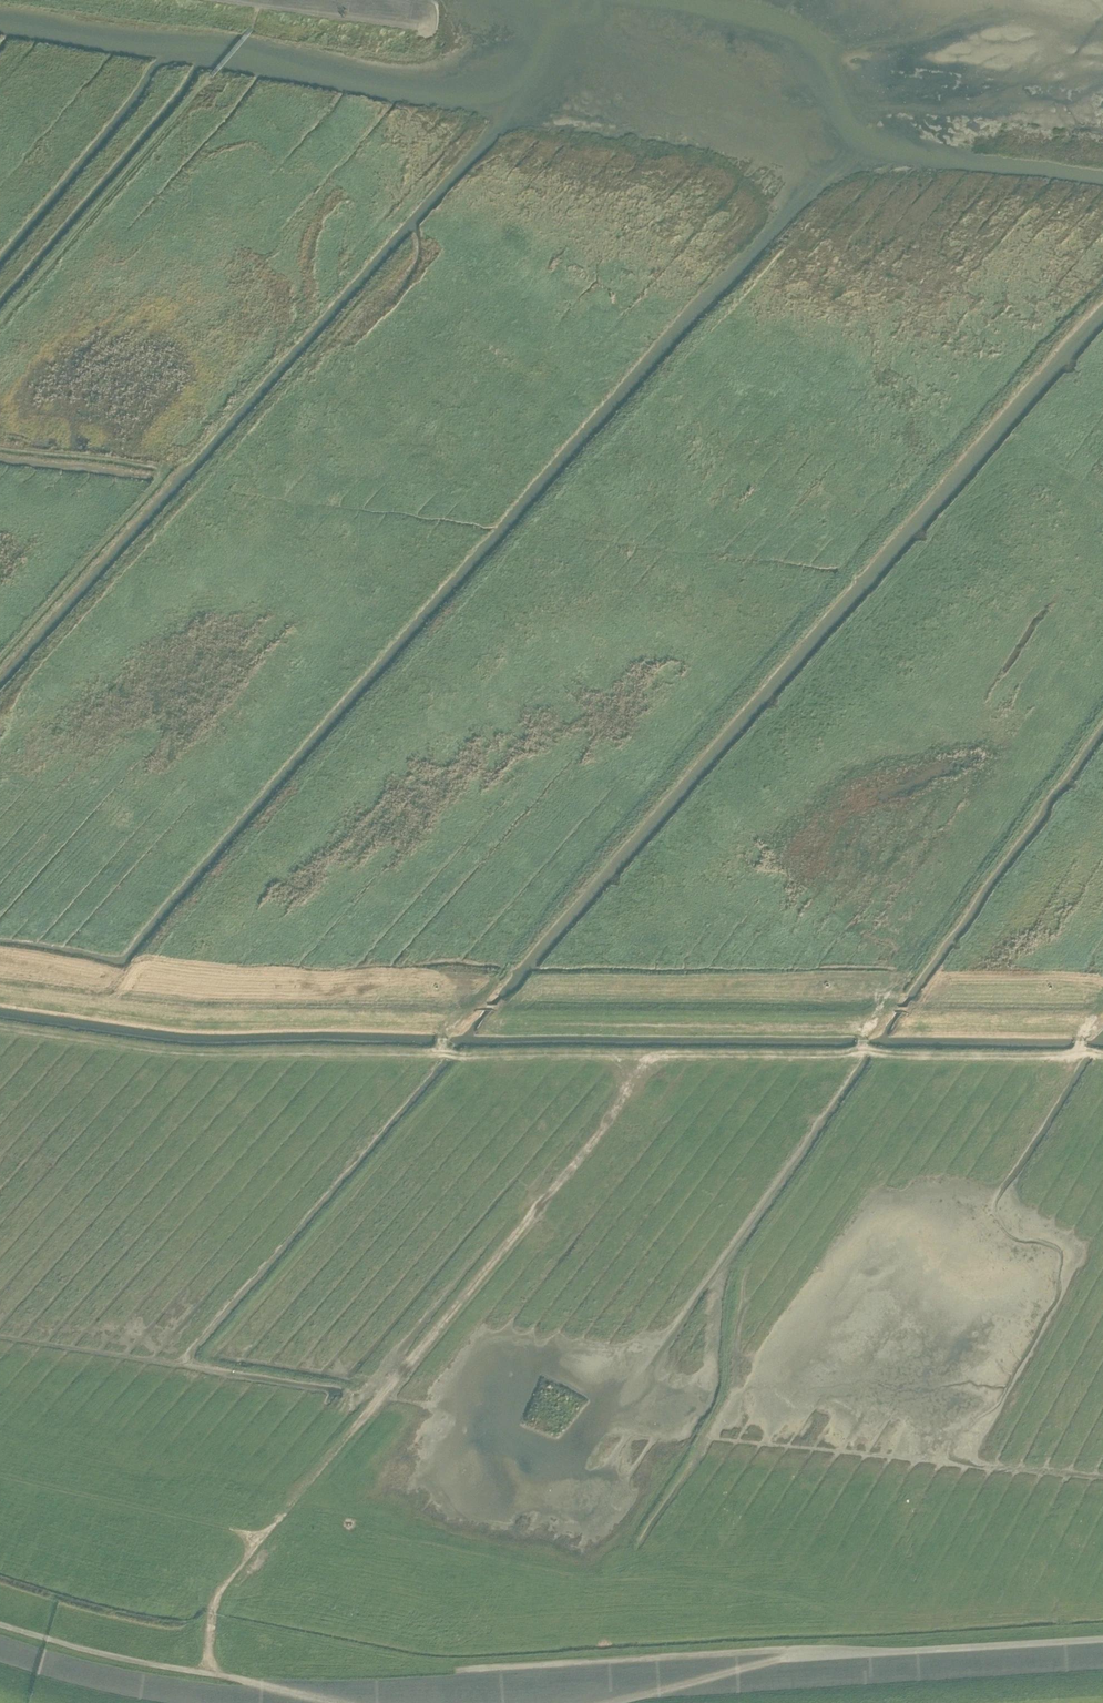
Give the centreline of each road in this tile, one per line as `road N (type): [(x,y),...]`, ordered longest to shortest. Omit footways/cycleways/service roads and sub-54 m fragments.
road 1 (track): [(743,1667),(258,1685)]

